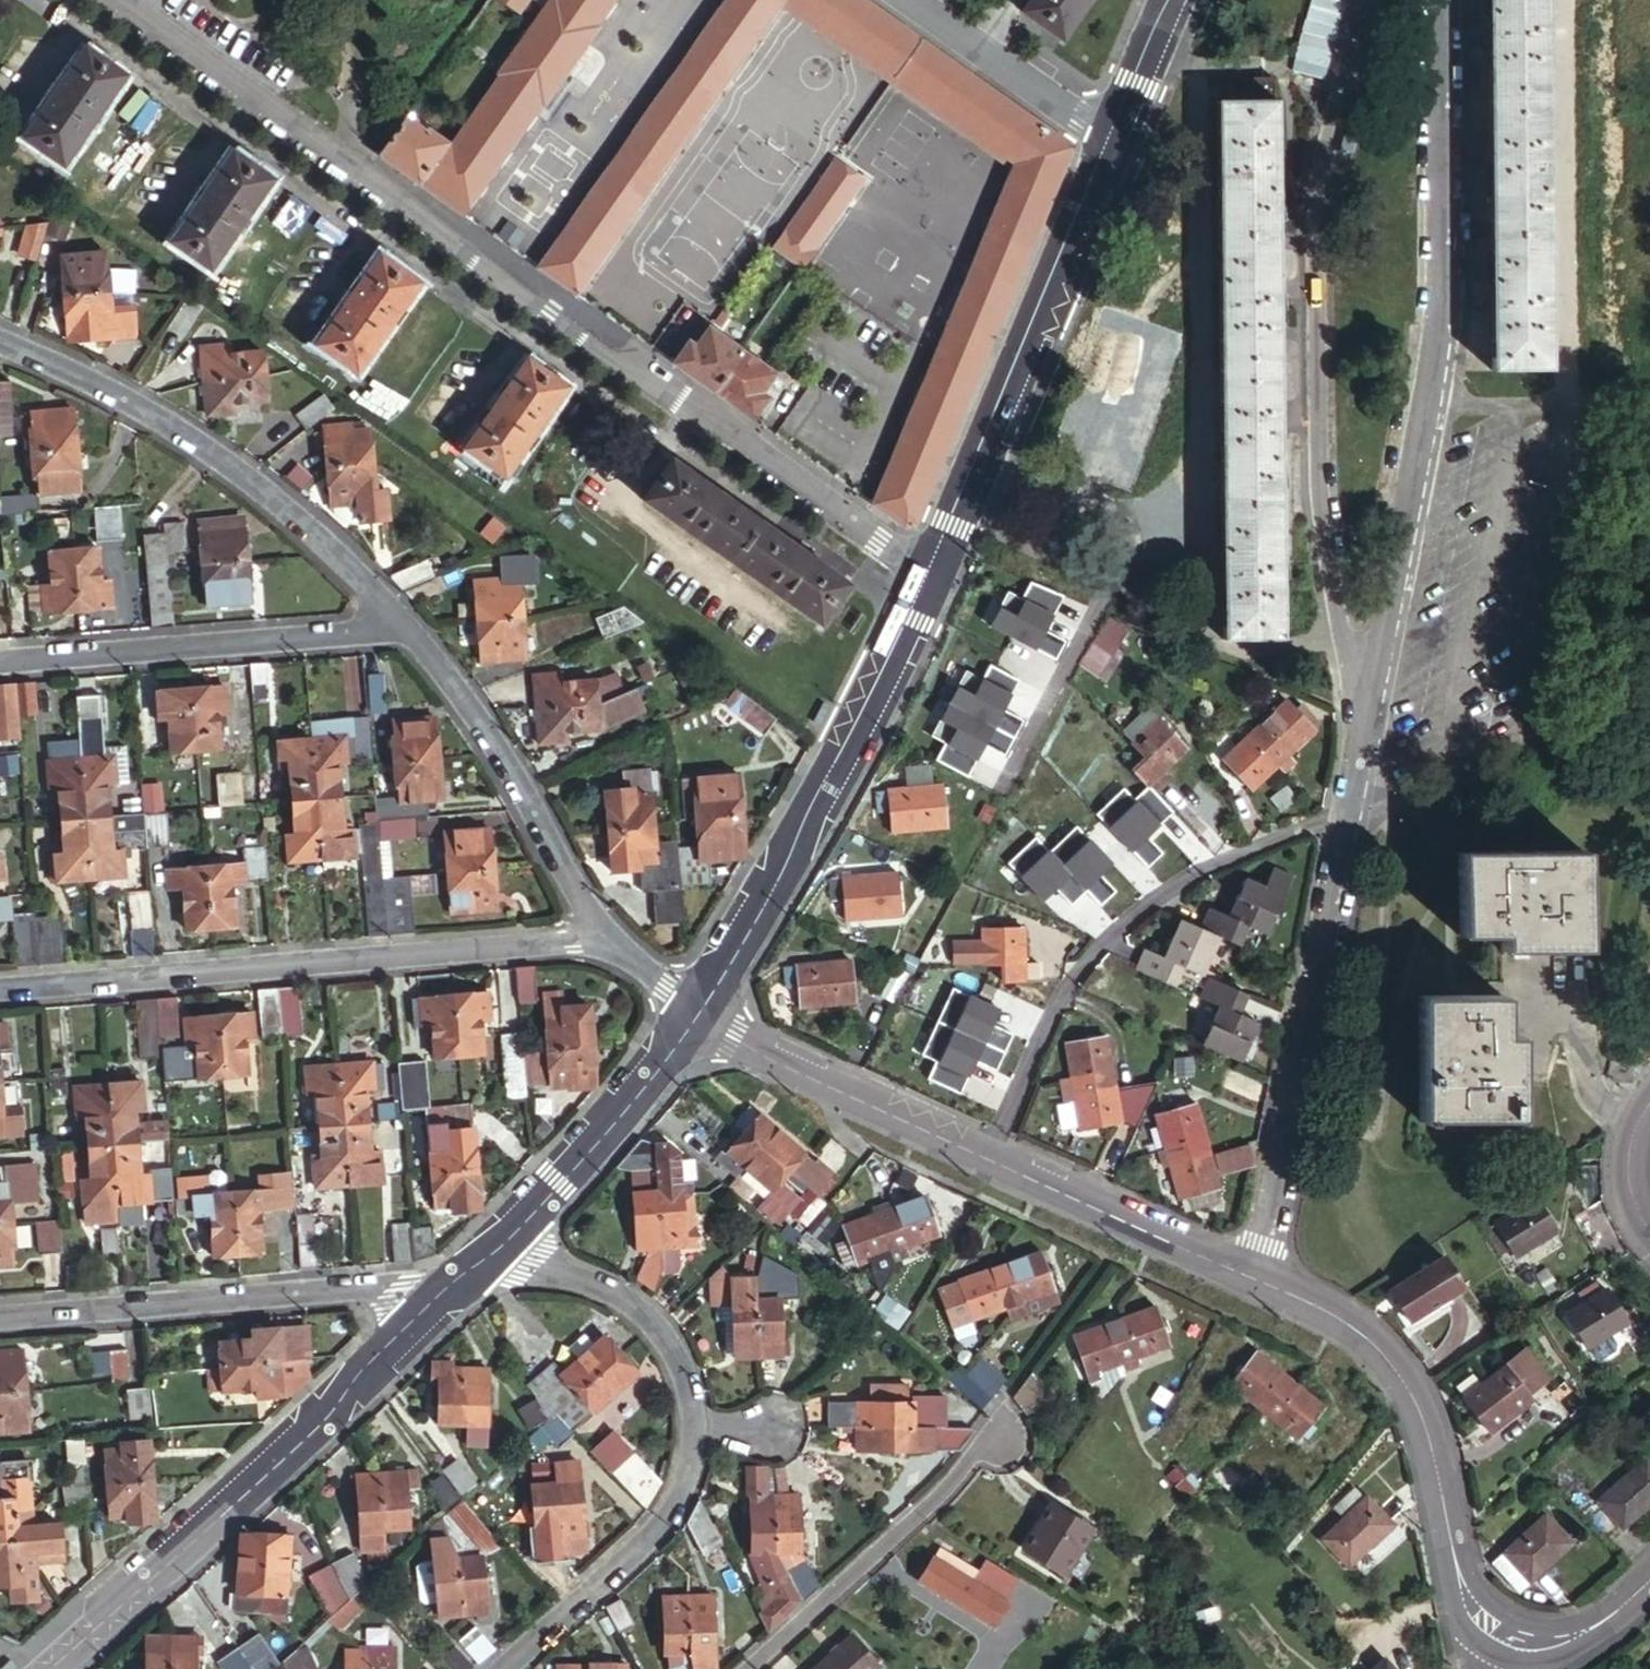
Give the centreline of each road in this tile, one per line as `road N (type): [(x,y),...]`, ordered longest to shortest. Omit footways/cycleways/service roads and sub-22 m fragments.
road 1 (residential): [(936,583),(112,0)]
road 2 (unclassified): [(1361,0),(1325,170),(1336,594),(1367,685)]
road 3 (residential): [(1433,0),(1440,273),(1434,365),(1367,685)]
road 4 (residential): [(584,936),(0,991)]
road 5 (unclassified): [(447,1295),(51,1668)]
road 6 (residential): [(1340,820),(1211,866),(1120,915),(1072,969),(982,1151)]
road 7 (residential): [(408,628),(325,545),(199,441),(0,339)]
road 8 (unclassified): [(936,583),(819,802),(696,1009)]
road 9 (unclassified): [(1110,130),(936,583)]
road 10 (residential): [(1515,1639),(1478,1616),(1457,1576),(1421,1417),(1404,1385),(1350,1329),(1250,1277)]
road 11 (residential): [(1340,820),(1270,1243),(1250,1277)]
road 12 (residential): [(447,1295),(396,1289),(0,1320)]
road 13 (residential): [(0,663),(408,628)]
road 14 (residential): [(584,936),(579,897),(496,749),(408,628)]
road 15 (residential): [(745,1668),(999,1435)]
road 16 (residential): [(982,1151),(733,1040),(696,1009)]
road 17 (residential): [(493,1668),(653,1525),(688,1426)]
road 18 (unclassified): [(696,1009),(498,1245)]
road 19 (residential): [(1250,1277),(982,1151)]
road 20 (residential): [(688,1426),(658,1336),(602,1292),(498,1245)]
road 21 (residential): [(1110,130),(919,0)]
road 22 (residential): [(1640,1124),(1590,1094),(1574,1047),(1512,977)]
road 23 (residential): [(1649,1577),(1604,1621),(1569,1638),(1515,1639)]
road 24 (unclassified): [(1165,0),(1110,130)]
road 25 (residential): [(1367,685),(1340,820)]
road 26 (residential): [(584,936),(696,1009)]

